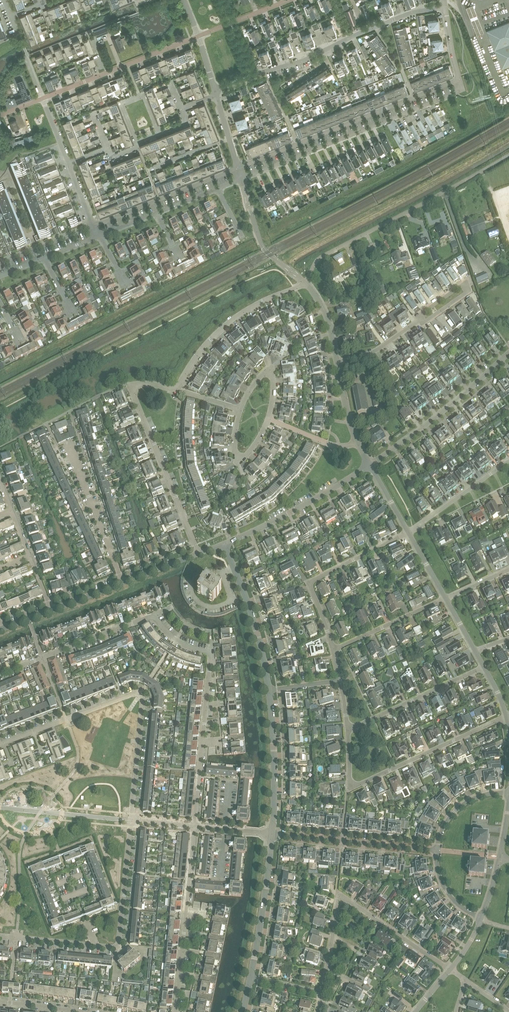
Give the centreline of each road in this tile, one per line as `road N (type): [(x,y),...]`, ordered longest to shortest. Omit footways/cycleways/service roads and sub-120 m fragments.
road 1 (residential): [(0,674),(150,617),(179,642),(208,651),(194,827)]
road 2 (residential): [(0,744),(140,694),(132,820)]
road 3 (residential): [(241,179),(463,91),(460,80)]
road 4 (residential): [(215,91),(405,15),(445,8)]
road 5 (residential): [(460,80),(238,168)]
road 6 (residential): [(322,993),(343,898),(450,969)]
road 7 (residential): [(507,716),(355,786),(349,729)]
road 8 (residential): [(304,283),(327,254),(490,166)]
road 9 (residential): [(177,390),(144,384),(135,396),(199,553)]
road 10 (residential): [(194,827),(176,1011)]
road 11 (residential): [(334,651),(309,583),(409,532)]
road 12 (residential): [(370,465),(508,353)]
road 13 (residential): [(177,390),(224,326),(304,283)]
road 14 (residential): [(43,98),(198,36)]
road 15 (unclassified): [(224,544),(370,465)]
road 16 (residential): [(436,850),(272,834)]
road 17 (residential): [(238,168),(93,226)]
road 18 (residential): [(269,690),(224,544)]
road 19 (residential): [(122,583),(68,441)]
road 20 (residential): [(132,820),(119,944),(95,946)]
road 21 (residential): [(349,729),(484,667)]
road 22 (residential): [(250,979),(272,834)]
road 23 (residential): [(272,834),(269,690)]
road 24 (residential): [(0,807),(132,820)]
road 25 (residential): [(304,283),(263,246),(241,179)]
road 26 (residential): [(334,651),(446,598)]
road 27 (residential): [(409,532),(508,461)]
road 28 (residential): [(419,320),(468,291),(463,284),(417,316)]

